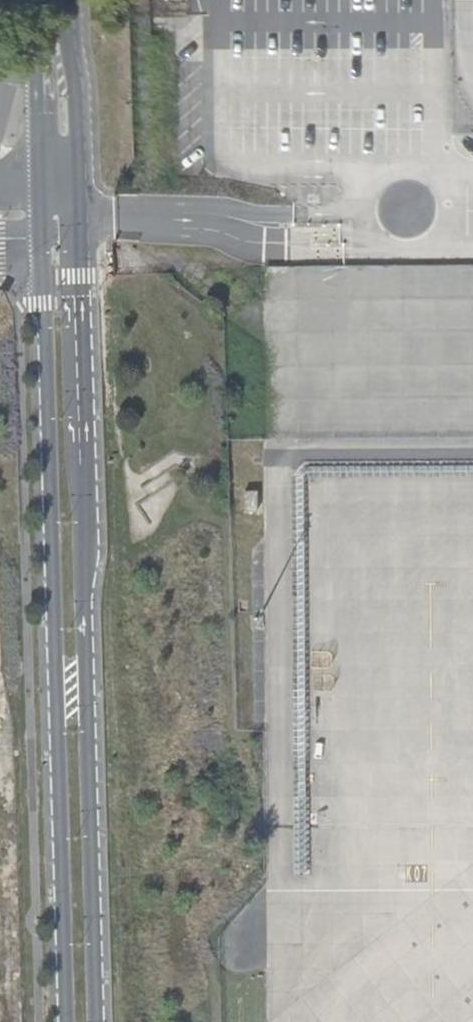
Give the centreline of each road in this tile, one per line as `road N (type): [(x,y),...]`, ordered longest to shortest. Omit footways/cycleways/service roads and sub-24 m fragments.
road 1 (tertiary): [(96,1021),(72,232),(54,212)]
road 2 (tertiary): [(54,212),(42,239),(67,1021)]
road 3 (tertiary): [(48,0),(54,212)]

